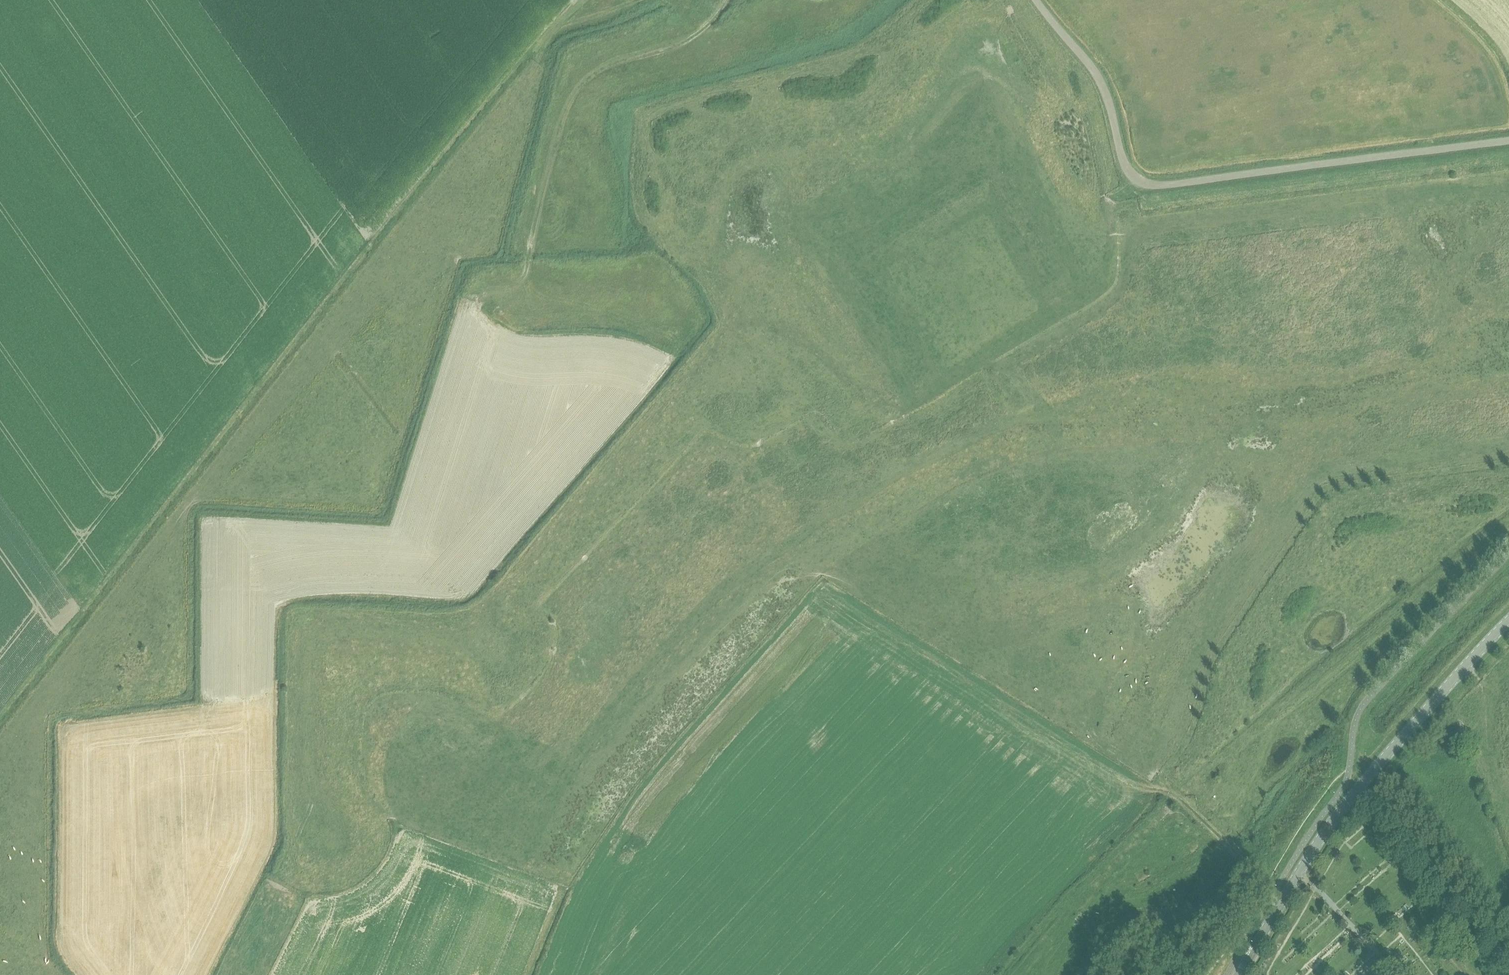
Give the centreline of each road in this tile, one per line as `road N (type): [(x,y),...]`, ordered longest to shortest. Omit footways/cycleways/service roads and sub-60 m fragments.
road 1 (unclassified): [(1508,141),(1146,185),(1123,162),(1111,105),(1092,66),(1037,0)]
road 2 (secondary): [(1238,974),(1343,805),(1508,625)]
road 3 (track): [(725,0),(687,42),(595,74),(578,90),(562,118),(527,268)]
road 4 (track): [(643,0),(553,37),(489,126)]

